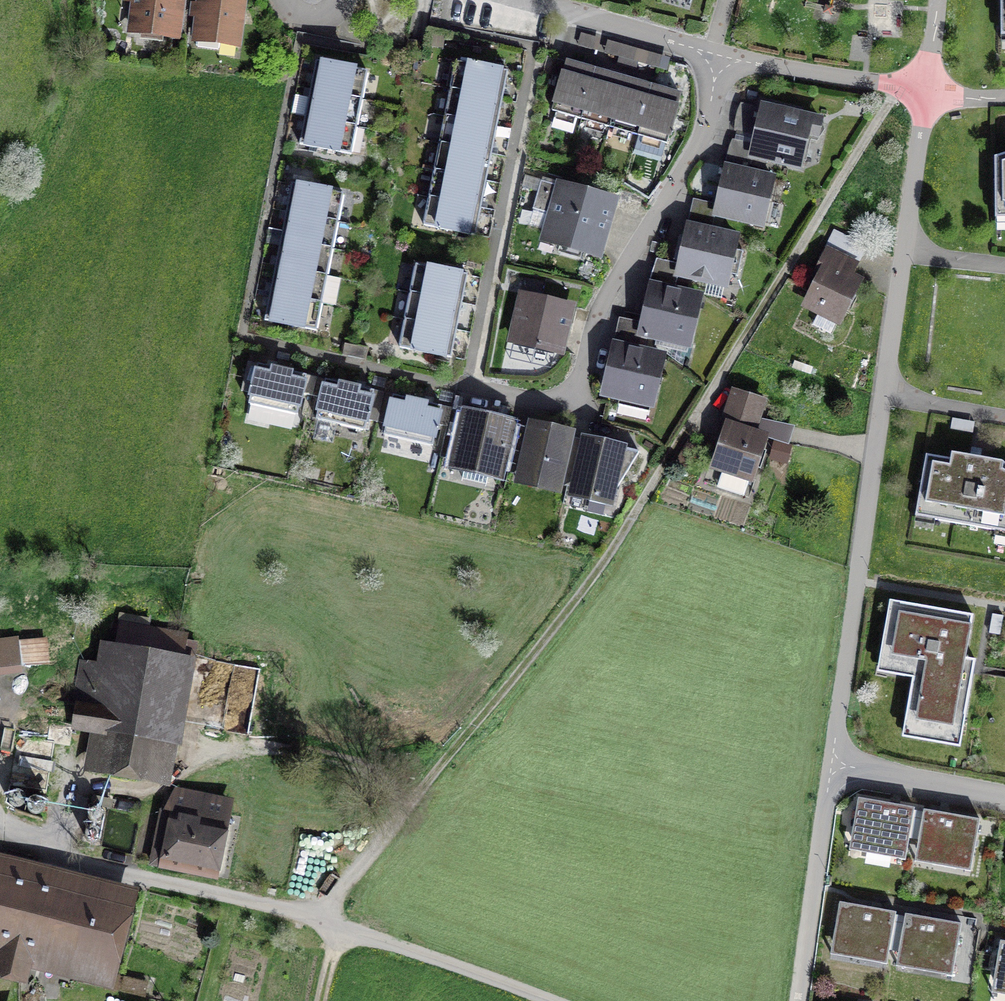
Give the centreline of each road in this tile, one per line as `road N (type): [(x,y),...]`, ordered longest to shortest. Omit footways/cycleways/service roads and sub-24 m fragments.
road 1 (track): [(898,89),(605,564),(340,896),(321,1000)]
road 2 (residential): [(832,765),(929,92)]
road 3 (residential): [(547,1000),(300,913),(29,844),(0,822)]
road 4 (residential): [(714,56),(706,129),(599,312),(580,386),(555,404),(465,386)]
road 5 (residential): [(797,1000),(832,765)]
road 6 (residential): [(714,56),(929,92)]
road 7 (residential): [(530,0),(714,56)]
road 8 (residential): [(1004,796),(832,765)]

